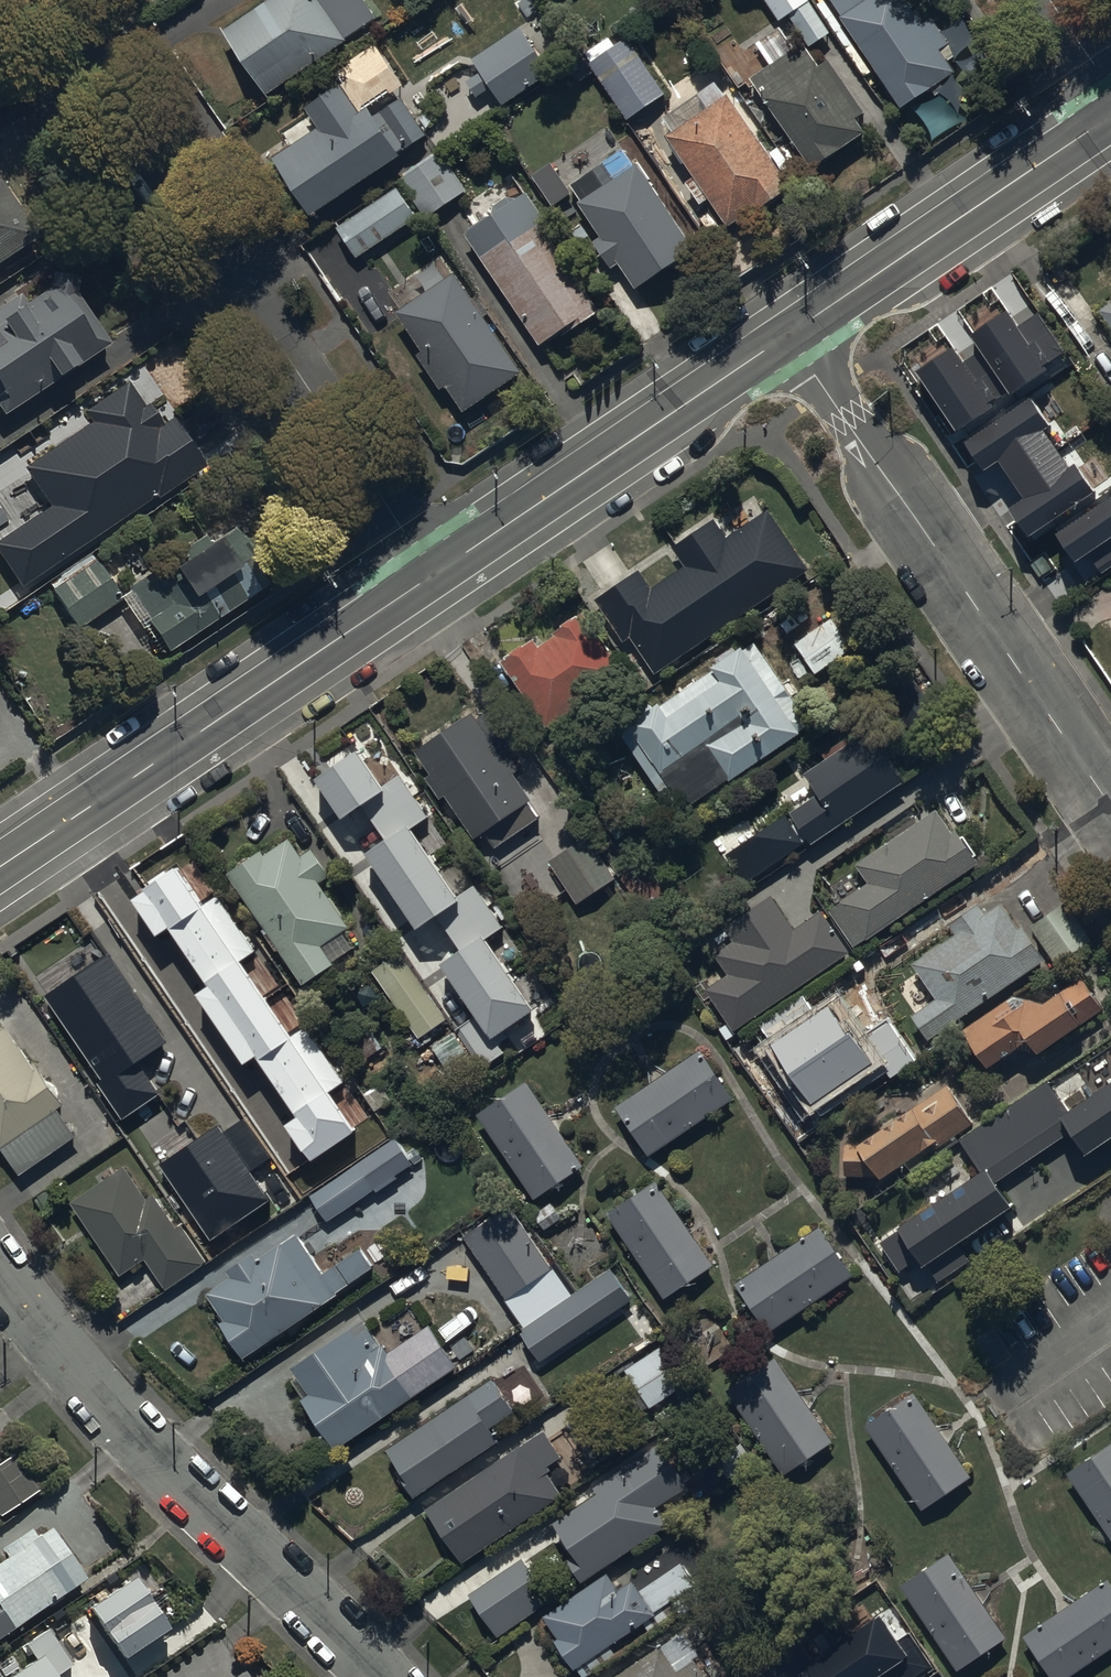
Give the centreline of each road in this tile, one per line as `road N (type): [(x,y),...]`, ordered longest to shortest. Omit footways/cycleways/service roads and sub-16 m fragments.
road 1 (residential): [(440,574),(50,0)]
road 2 (residential): [(786,335),(1110,810)]
road 3 (residential): [(379,1676),(76,1369),(0,1270)]
road 4 (tertiary): [(0,869),(440,574)]
road 5 (tertiary): [(440,574),(786,335)]
road 6 (tertiary): [(786,335),(1110,118)]

